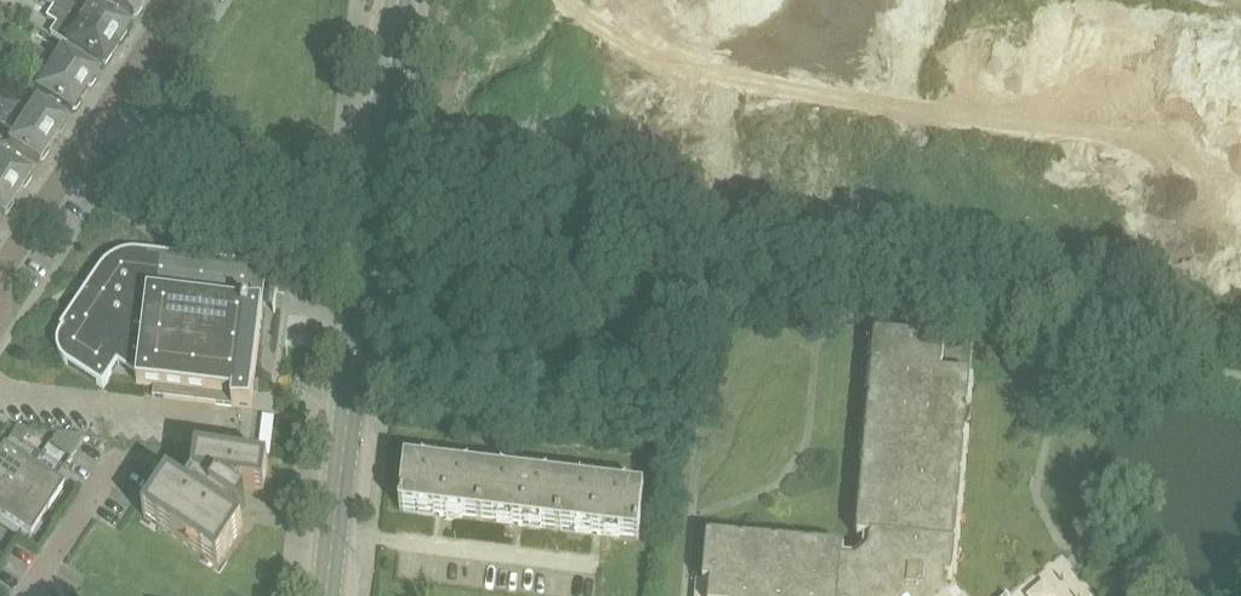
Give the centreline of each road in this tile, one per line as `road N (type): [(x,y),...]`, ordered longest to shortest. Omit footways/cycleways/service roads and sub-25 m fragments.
road 1 (tertiary): [(333,534),(398,0)]
road 2 (residential): [(0,312),(1,275),(178,0)]
road 3 (residential): [(597,571),(333,534)]
road 4 (residential): [(29,595),(113,465)]

